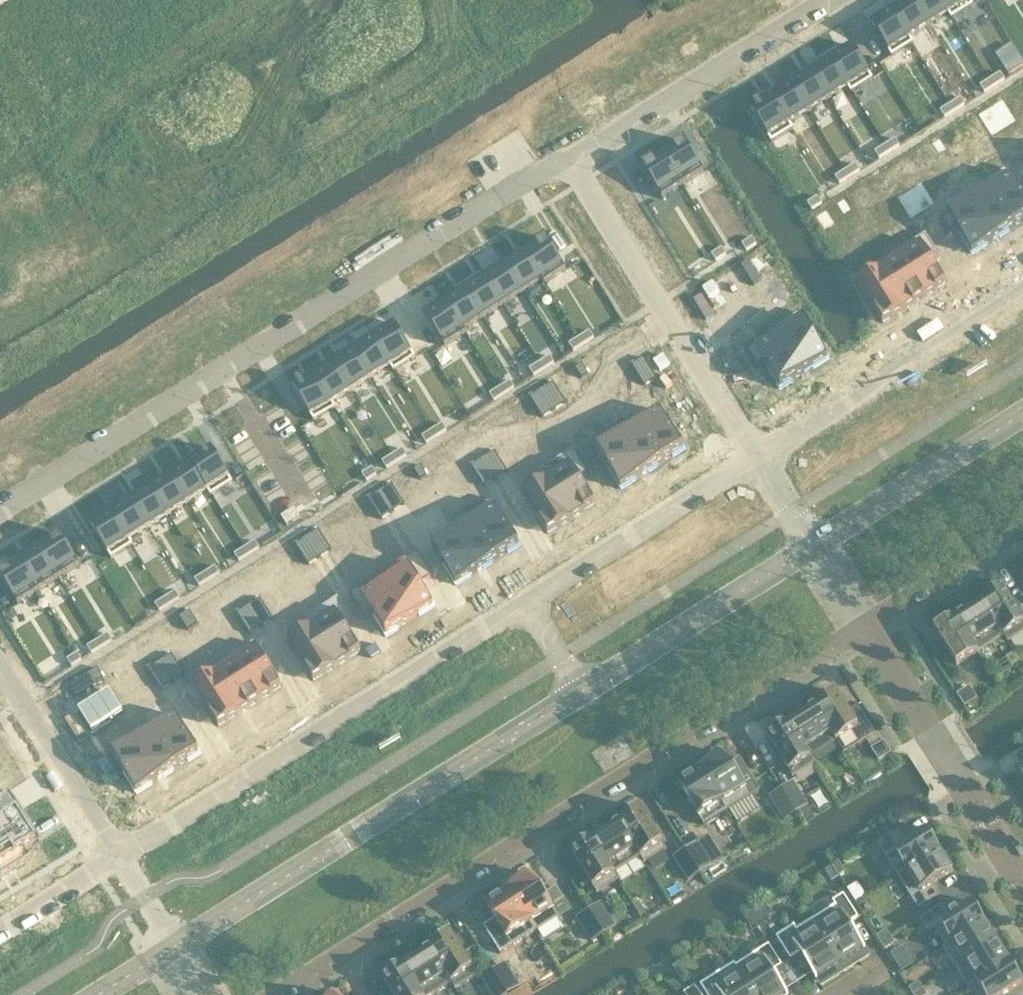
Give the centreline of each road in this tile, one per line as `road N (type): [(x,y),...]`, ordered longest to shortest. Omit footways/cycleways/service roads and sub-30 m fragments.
road 1 (residential): [(280,994),(862,624)]
road 2 (residential): [(0,510),(569,156)]
road 3 (residential): [(522,598),(112,854)]
road 4 (tertiary): [(580,692),(171,949)]
road 5 (residential): [(569,156),(755,454)]
road 6 (residential): [(1022,287),(755,454)]
road 7 (residential): [(1022,882),(862,624)]
road 8 (residential): [(569,156),(826,0)]
road 9 (tertiary): [(813,547),(580,692)]
road 10 (residential): [(755,454),(522,598)]
road 11 (tertiary): [(1022,415),(813,547)]
road 12 (residential): [(0,673),(112,854)]
road 13 (residential): [(862,624),(1022,523)]
road 14 (residential): [(112,854),(0,925)]

